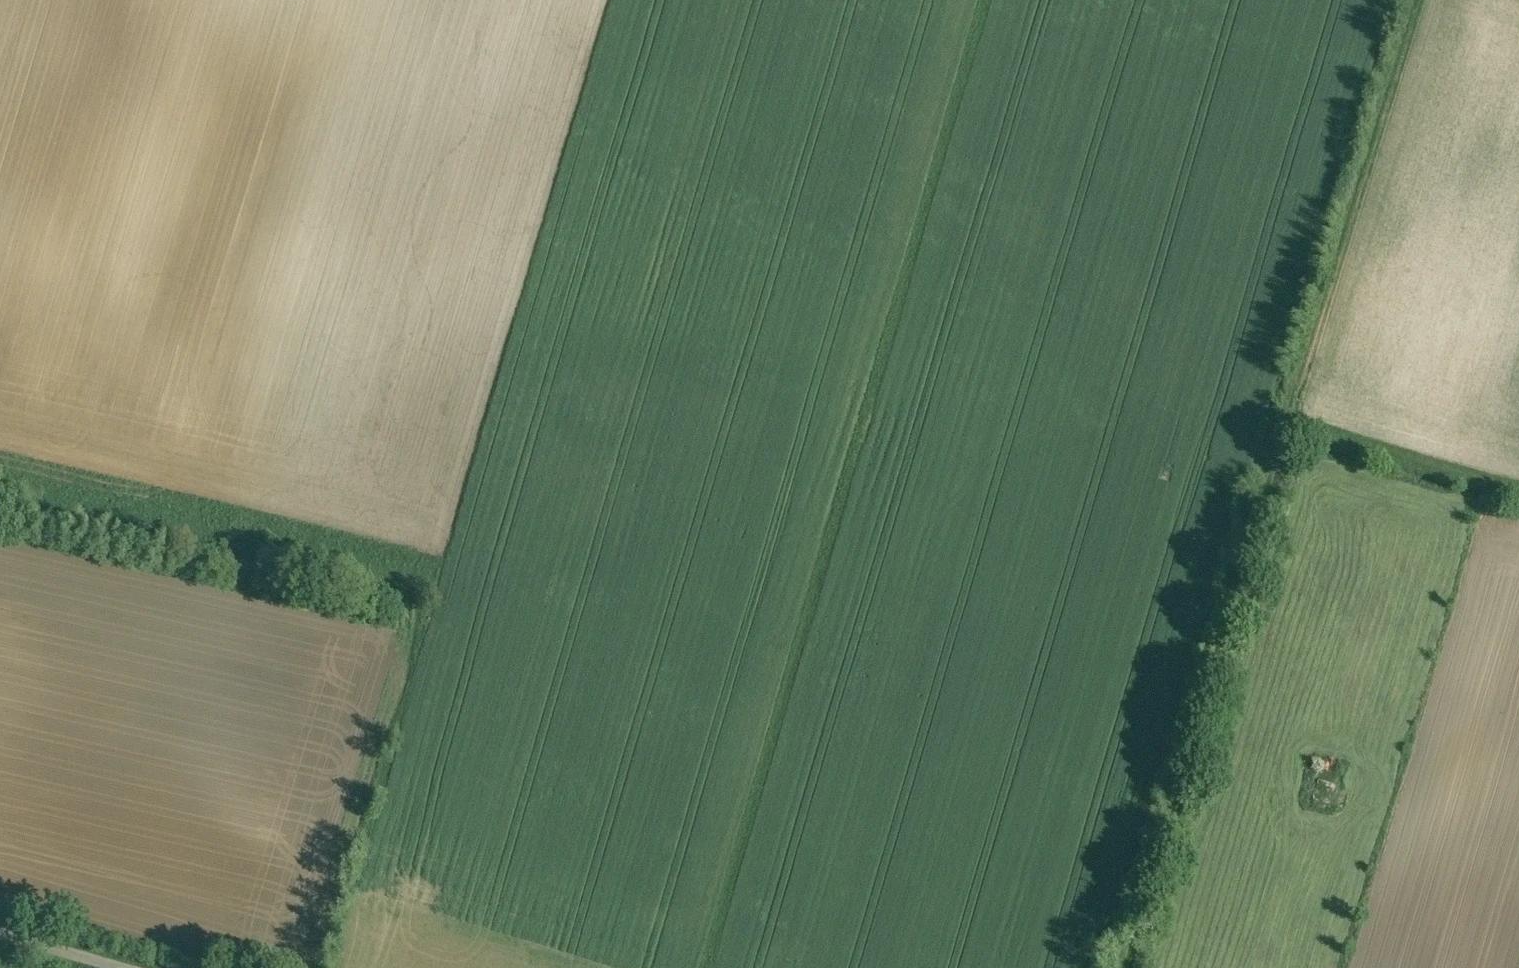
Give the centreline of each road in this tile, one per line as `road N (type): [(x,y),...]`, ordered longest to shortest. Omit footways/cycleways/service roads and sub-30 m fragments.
road 1 (track): [(1419,0),(1160,967)]
road 2 (track): [(0,930),(133,967)]

